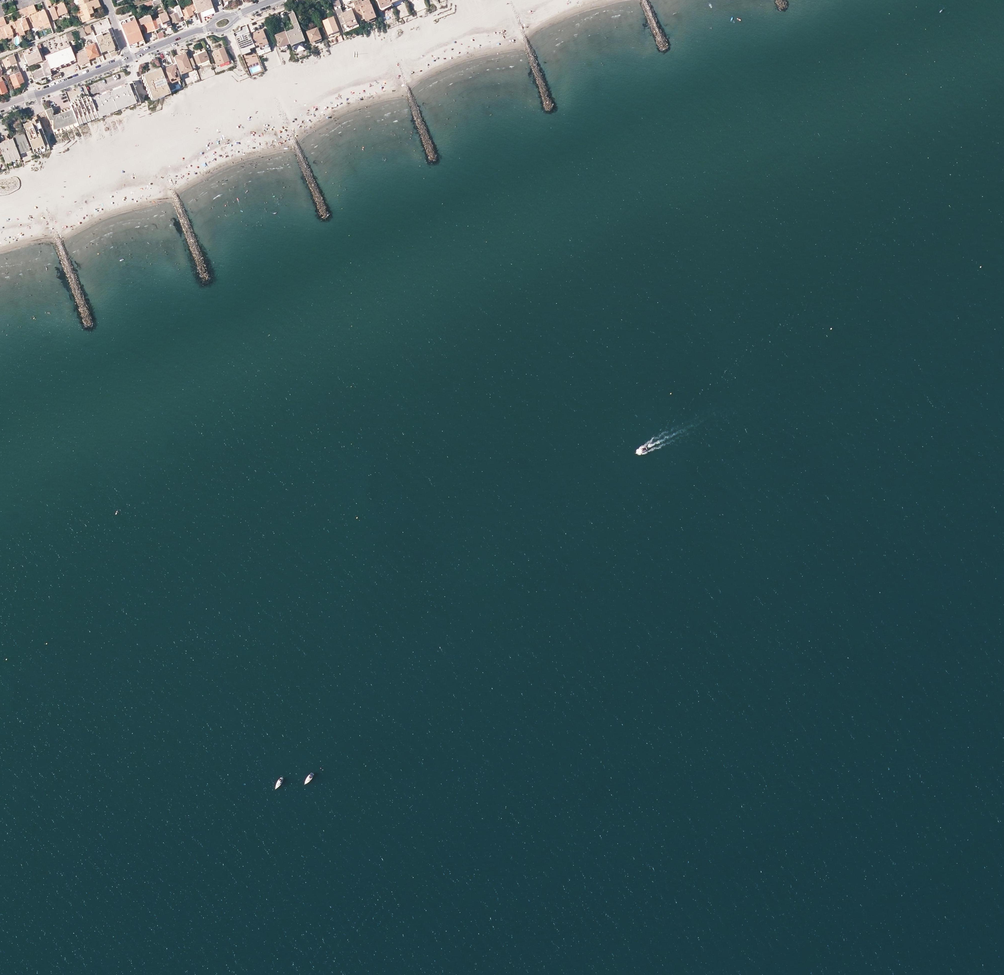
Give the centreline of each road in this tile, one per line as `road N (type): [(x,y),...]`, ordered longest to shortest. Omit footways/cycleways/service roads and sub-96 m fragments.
road 1 (tertiary): [(129,59),(0,108)]

